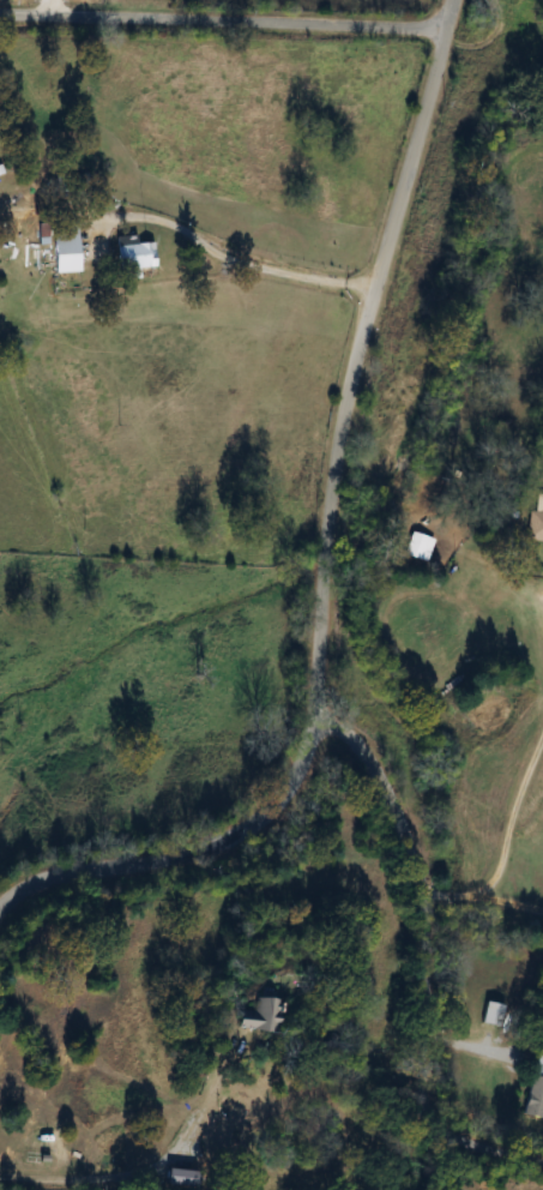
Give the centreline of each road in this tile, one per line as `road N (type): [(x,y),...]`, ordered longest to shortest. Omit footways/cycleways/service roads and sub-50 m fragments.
road 1 (tertiary): [(452,0),(357,354),(330,525),(315,729),(273,801),(228,834),(24,891),(0,908)]
road 2 (residential): [(542,1159),(439,1130),(417,1107),(422,883),(386,776),(346,731),(315,729)]
road 3 (residential): [(0,17),(448,26)]

